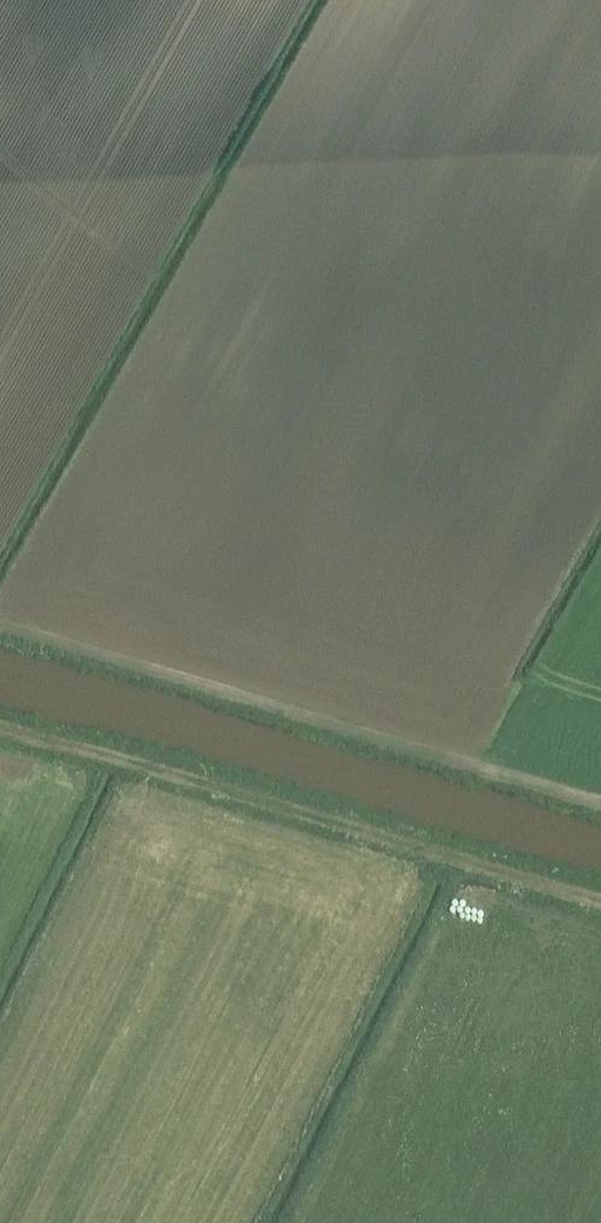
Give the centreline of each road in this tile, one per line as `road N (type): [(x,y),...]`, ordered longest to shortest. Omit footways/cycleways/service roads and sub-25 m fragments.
road 1 (track): [(600,806),(0,622)]

